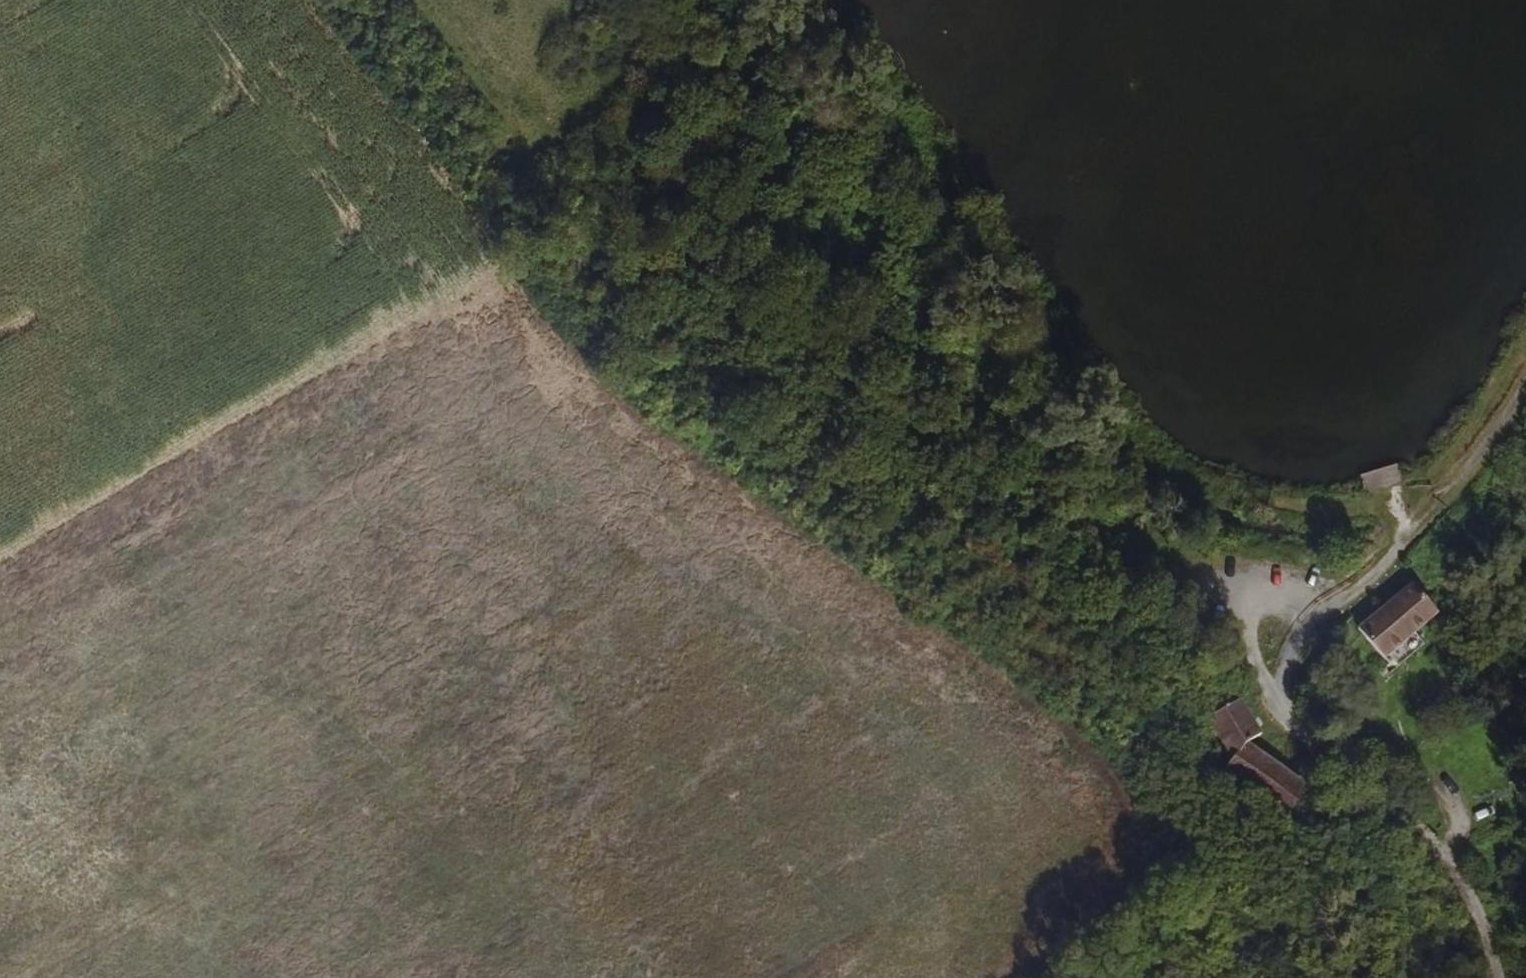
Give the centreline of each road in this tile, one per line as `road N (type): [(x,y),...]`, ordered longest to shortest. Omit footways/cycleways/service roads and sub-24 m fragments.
road 1 (track): [(1525,383),(1499,429),(1410,537),(1293,641),(1279,706)]
road 2 (residential): [(1279,706),(1459,882),(1496,977)]

